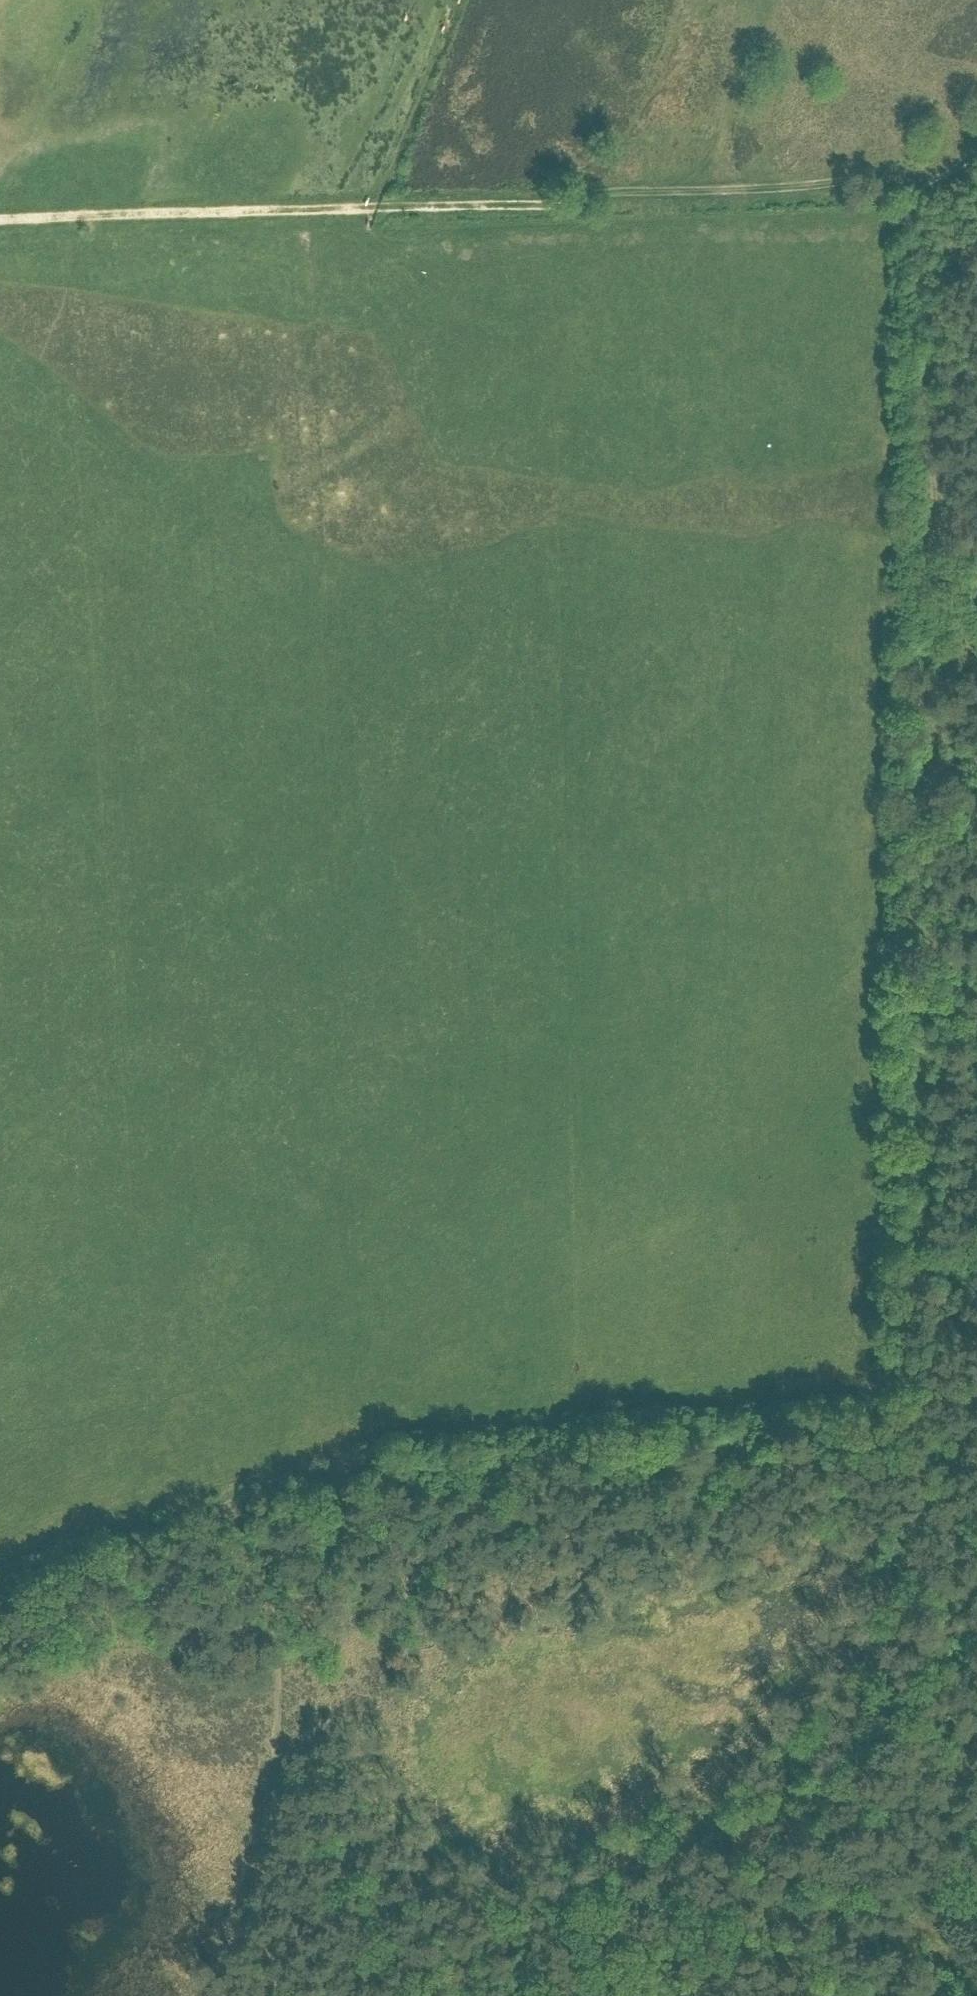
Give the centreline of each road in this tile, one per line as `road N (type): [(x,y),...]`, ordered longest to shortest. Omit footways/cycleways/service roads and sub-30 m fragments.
road 1 (track): [(919,176),(0,222)]

